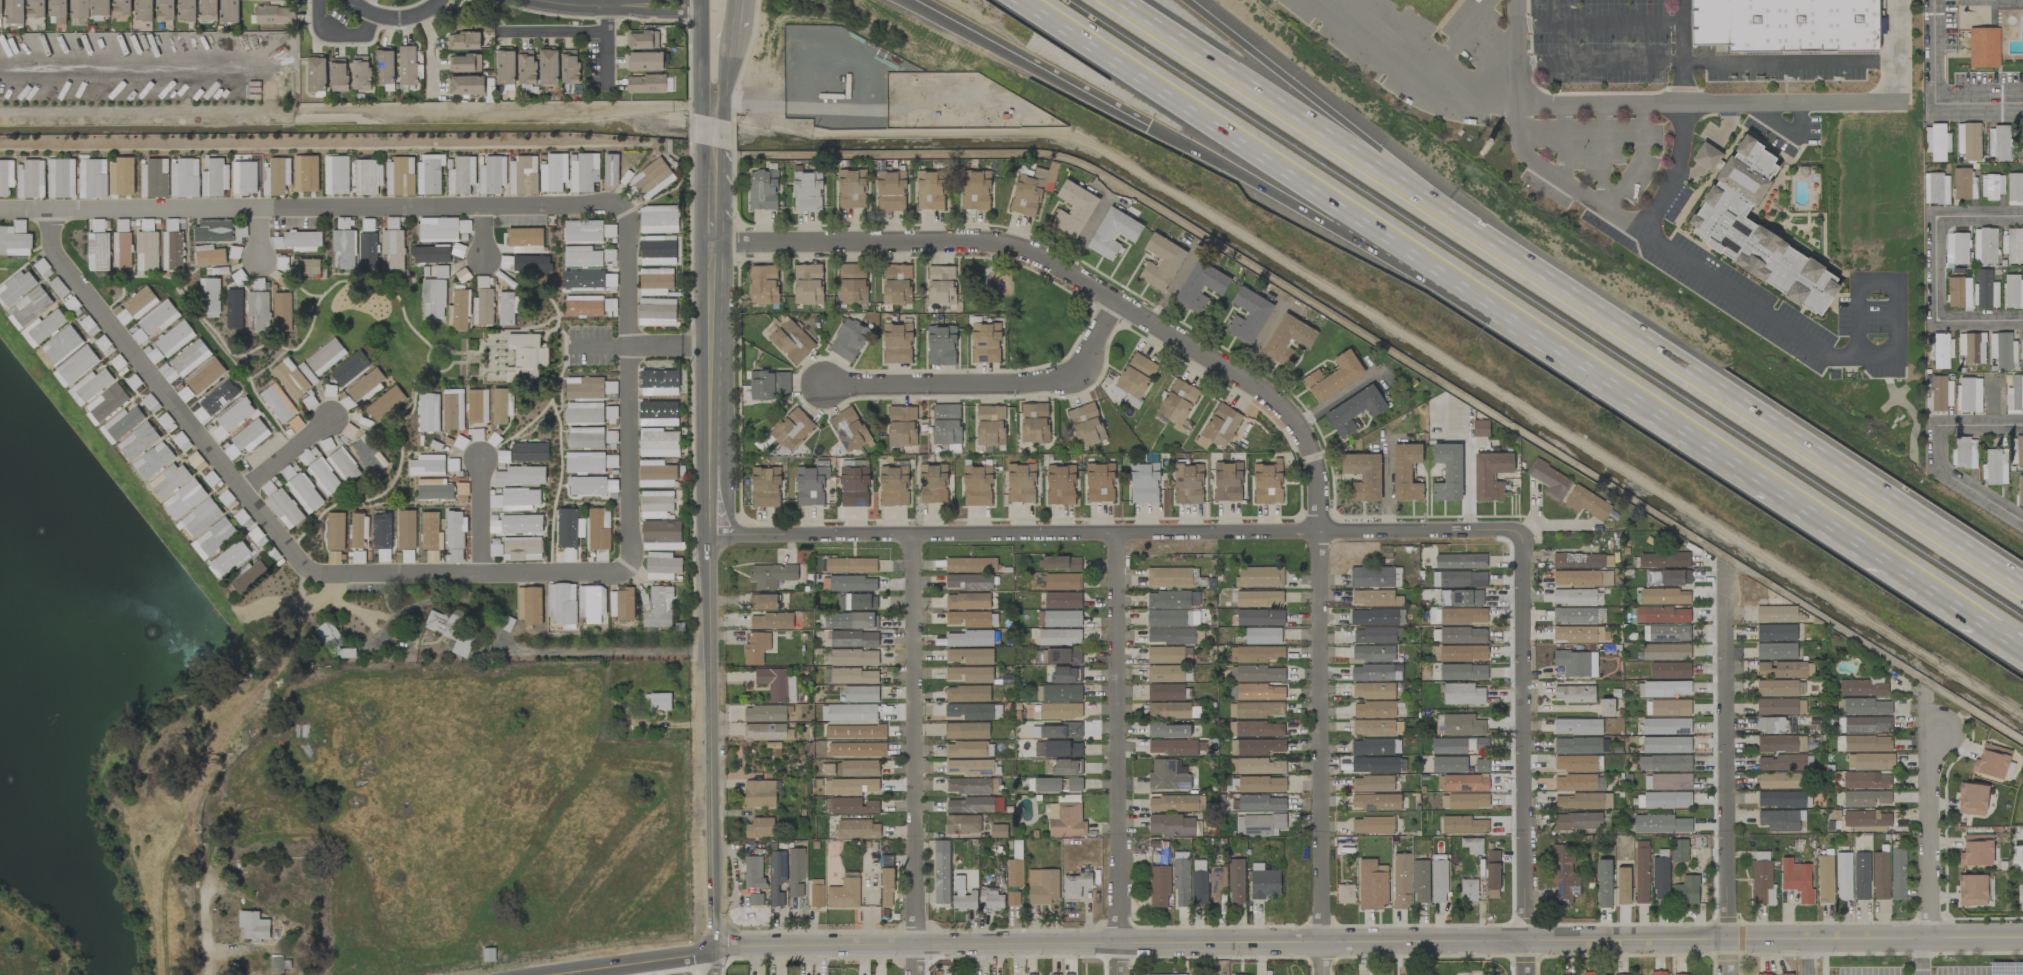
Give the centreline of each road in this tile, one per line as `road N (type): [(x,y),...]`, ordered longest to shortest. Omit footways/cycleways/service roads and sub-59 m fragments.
road 1 (residential): [(718,245),(991,240),(1117,301),(1266,391),(1291,416),(1313,451),(1319,489),(1324,974)]
road 2 (tertiary): [(715,120),(721,536),(711,564),(709,949)]
road 3 (tertiary): [(709,949),(1526,943)]
road 4 (residential): [(721,536),(1523,529)]
road 5 (motorway): [(2022,596),(1499,251)]
road 6 (residential): [(624,211),(610,203),(0,210)]
road 7 (motorway): [(1465,280),(1983,621)]
road 8 (motorway): [(1038,0),(1465,280)]
road 9 (residential): [(1526,943),(2022,938)]
road 10 (motorway): [(1499,251),(1113,0)]
road 11 (residential): [(1117,532),(1122,974)]
road 12 (residential): [(918,536),(915,974)]
road 13 (residential): [(631,567),(317,577),(241,489)]
road 14 (residential): [(1523,529),(1526,943)]
road 15 (motorway): [(1499,251),(1175,0)]
road 16 (residential): [(1724,571),(1730,941),(1723,974)]
road 17 (motorway): [(1146,126),(1465,280)]
road 18 (residential): [(823,384),(1080,382),(1117,301)]
road 19 (residential): [(241,489),(51,246),(54,210)]
road 20 (residential): [(0,112),(282,115)]
road 21 (motorway): [(904,0),(1146,126)]
road 22 (residential): [(631,348),(631,567)]
road 23 (residential): [(1940,730),(1928,759),(1932,938)]
road 24 (tertiary): [(709,949),(532,974)]
road 25 (residential): [(700,5),(536,0)]
road 26 (residential): [(1941,426),(1940,469),(2022,517)]
road 27 (residential): [(624,211),(631,348)]
road 28 (tertiary): [(700,0),(702,80),(715,120)]
road 29 (tertiary): [(715,120),(735,0)]

